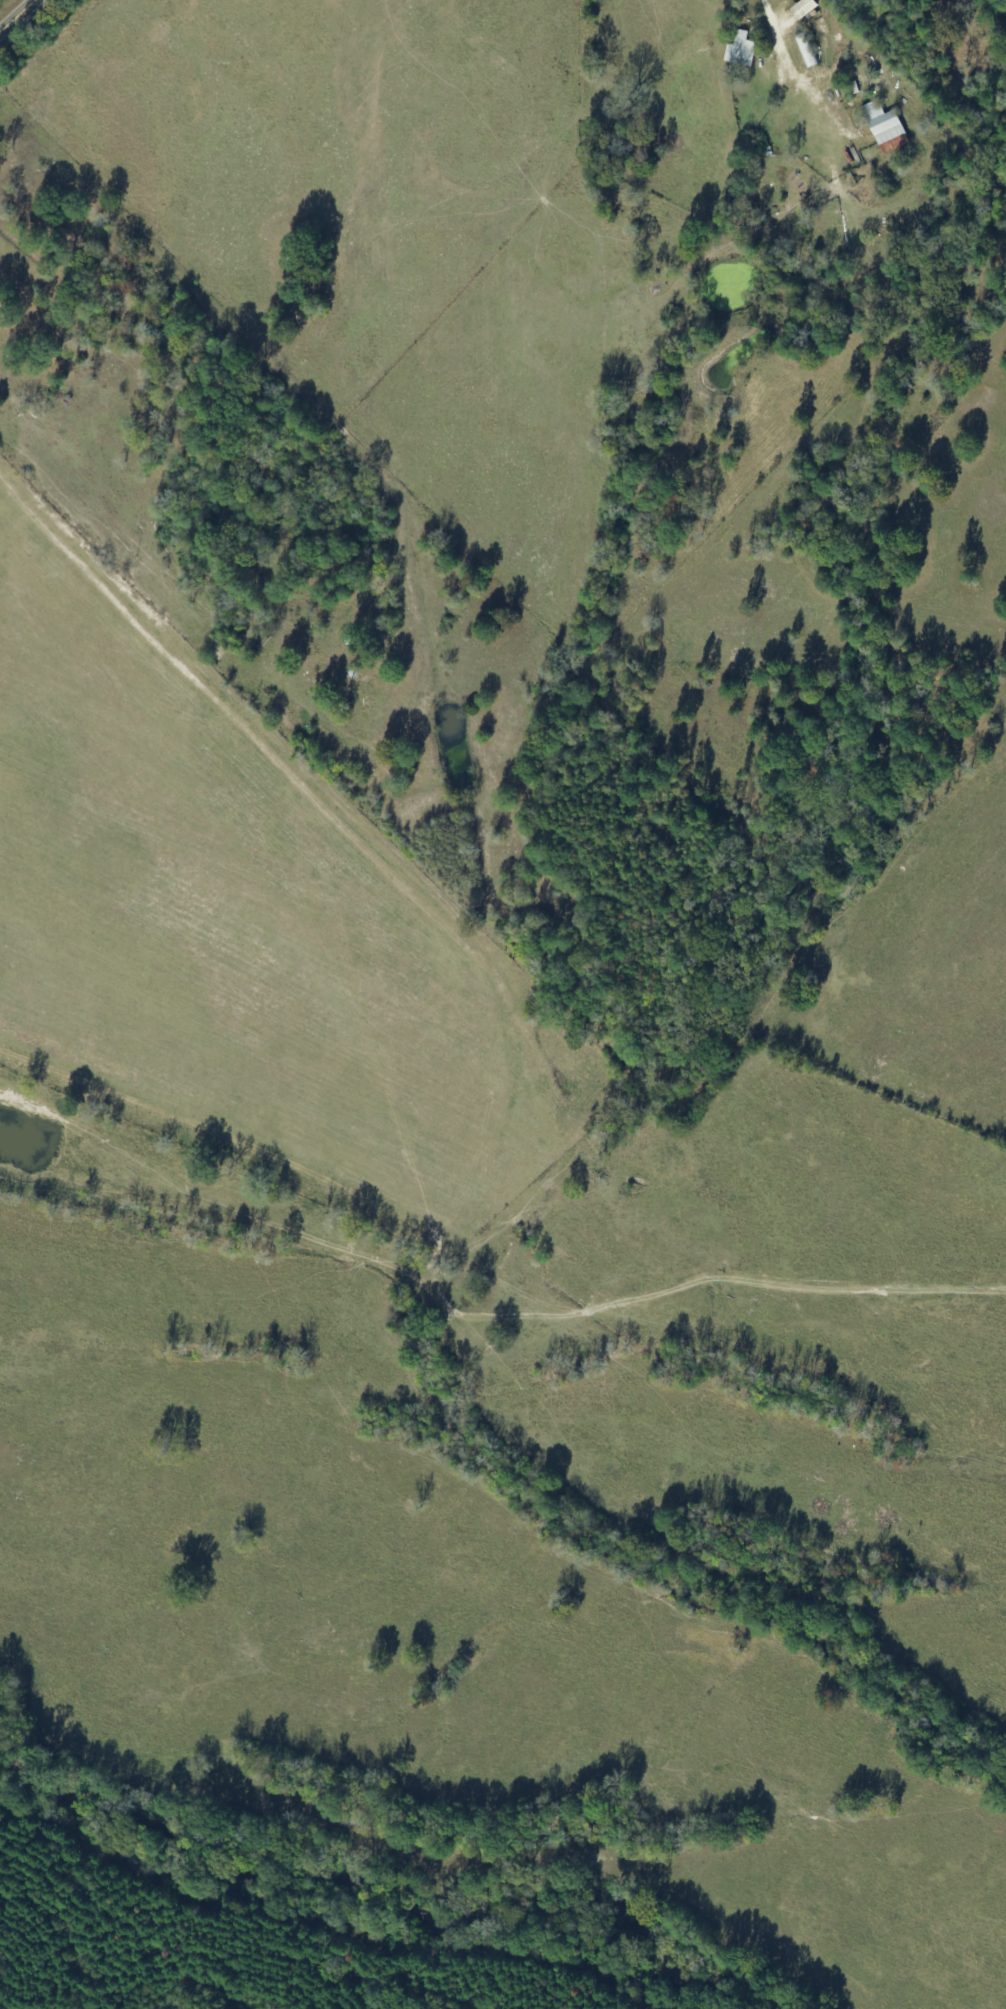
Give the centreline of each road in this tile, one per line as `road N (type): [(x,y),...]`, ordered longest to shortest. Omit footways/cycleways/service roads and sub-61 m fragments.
road 1 (residential): [(708,0),(610,139)]

